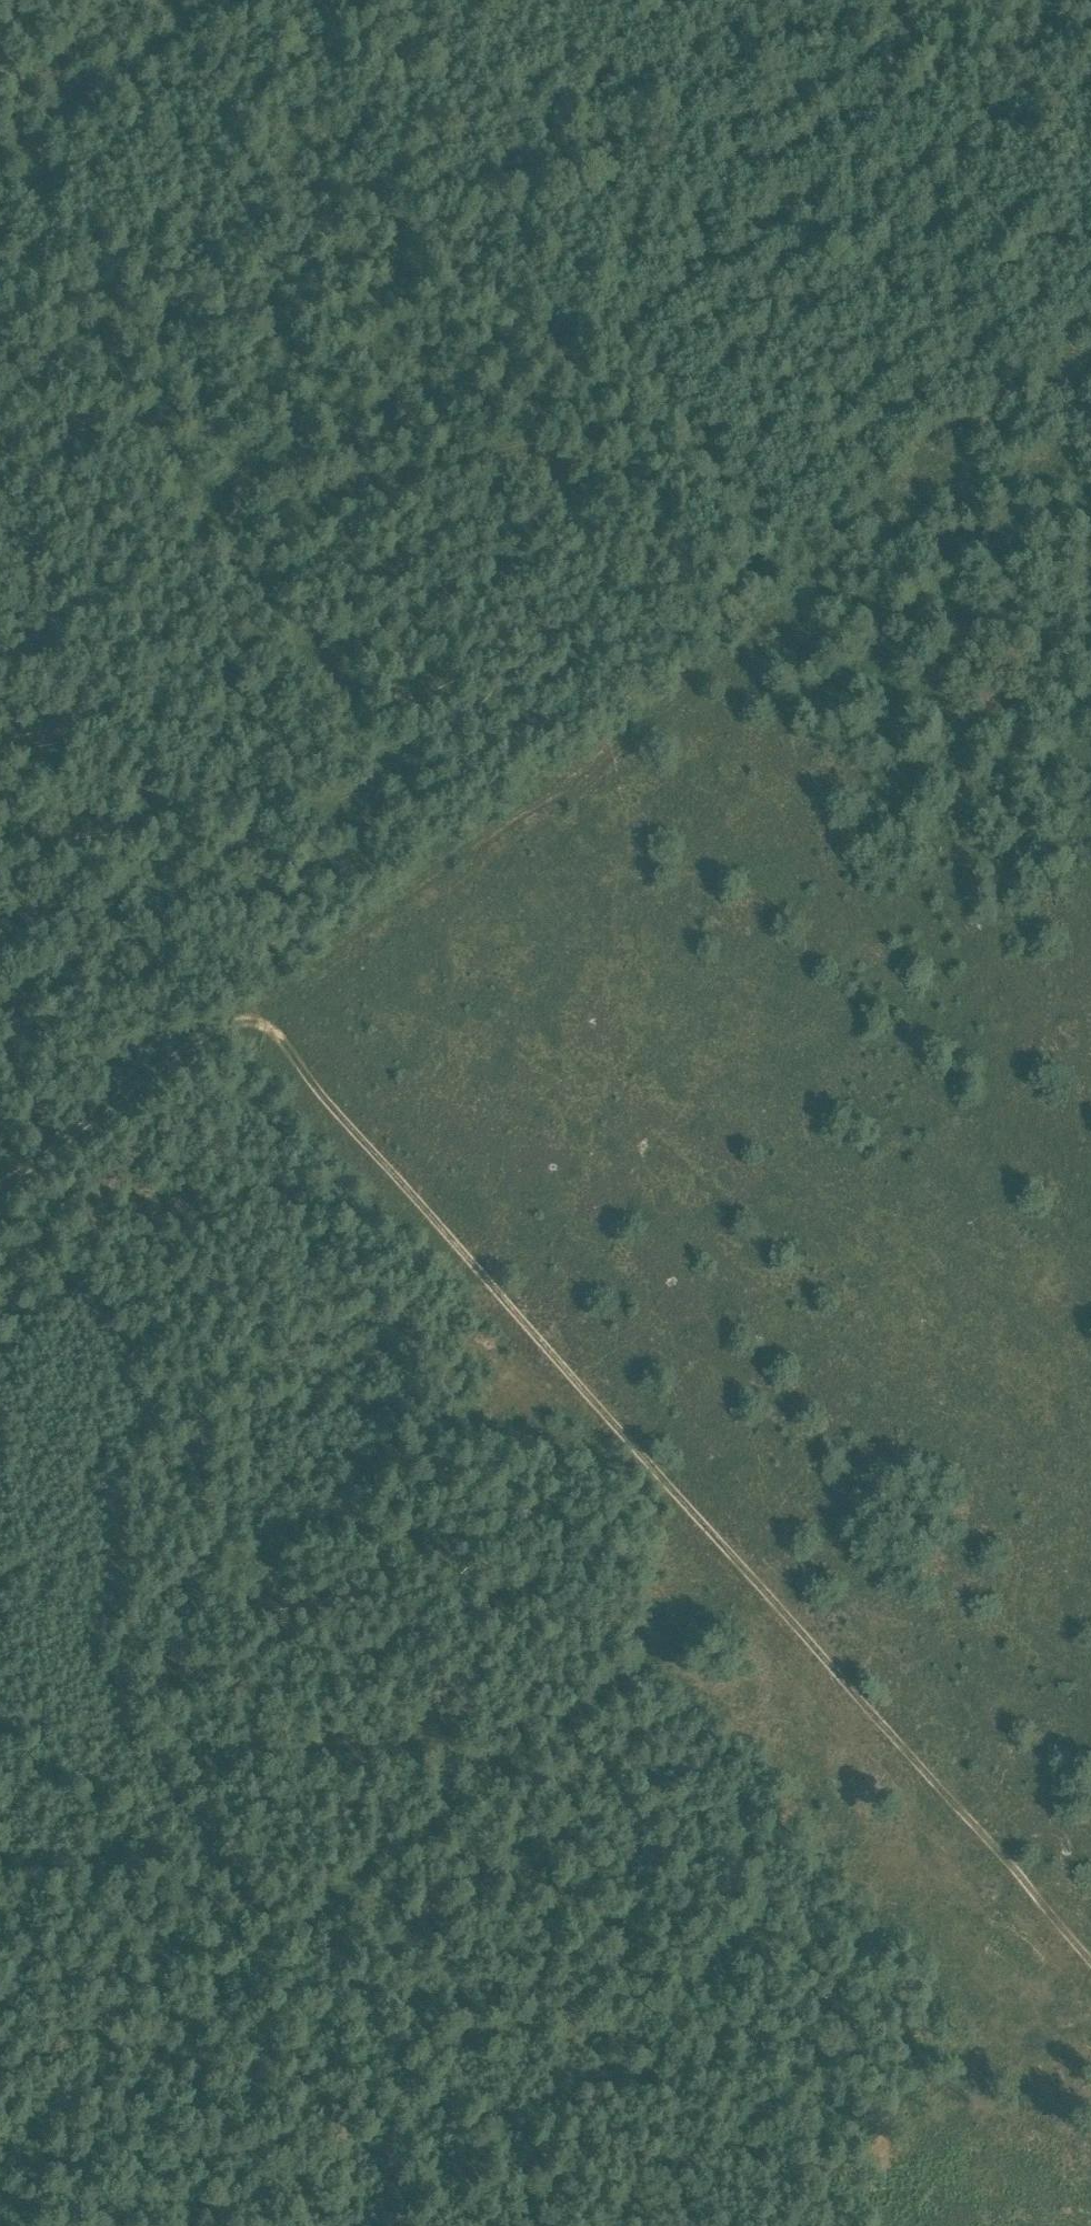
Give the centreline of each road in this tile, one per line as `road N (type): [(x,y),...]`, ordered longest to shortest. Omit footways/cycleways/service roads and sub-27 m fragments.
road 1 (track): [(0,1184),(228,1023),(269,1026),(324,1098),(1090,1958)]

